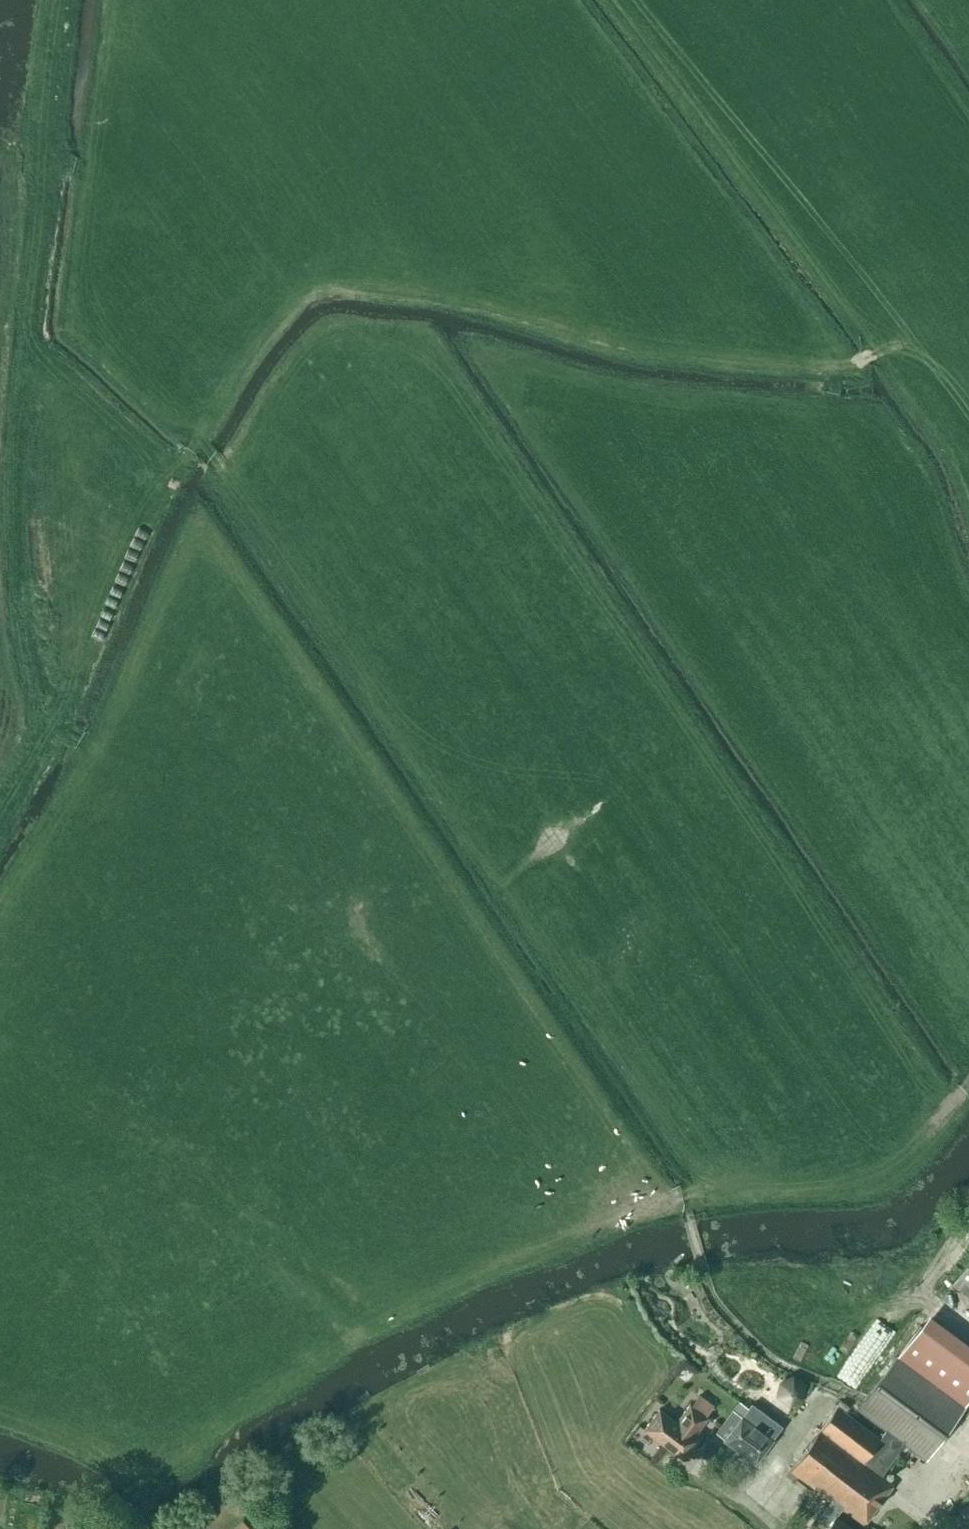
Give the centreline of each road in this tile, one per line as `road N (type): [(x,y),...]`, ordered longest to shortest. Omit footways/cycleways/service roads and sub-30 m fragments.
road 1 (track): [(738,1498),(829,1380),(780,1360),(748,1335),(714,1300),(703,1267)]

